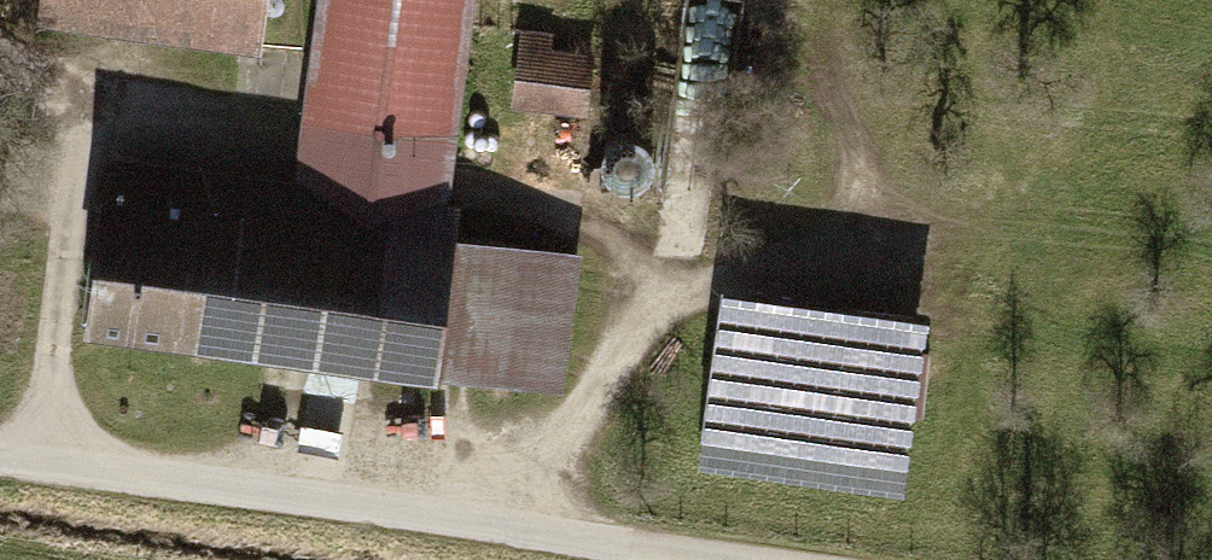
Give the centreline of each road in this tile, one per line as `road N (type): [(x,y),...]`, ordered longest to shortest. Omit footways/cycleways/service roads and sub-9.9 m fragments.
road 1 (unclassified): [(0,460),(737,559)]
road 2 (track): [(788,268),(649,315),(586,396),(523,529)]
road 3 (track): [(78,111),(44,467)]

